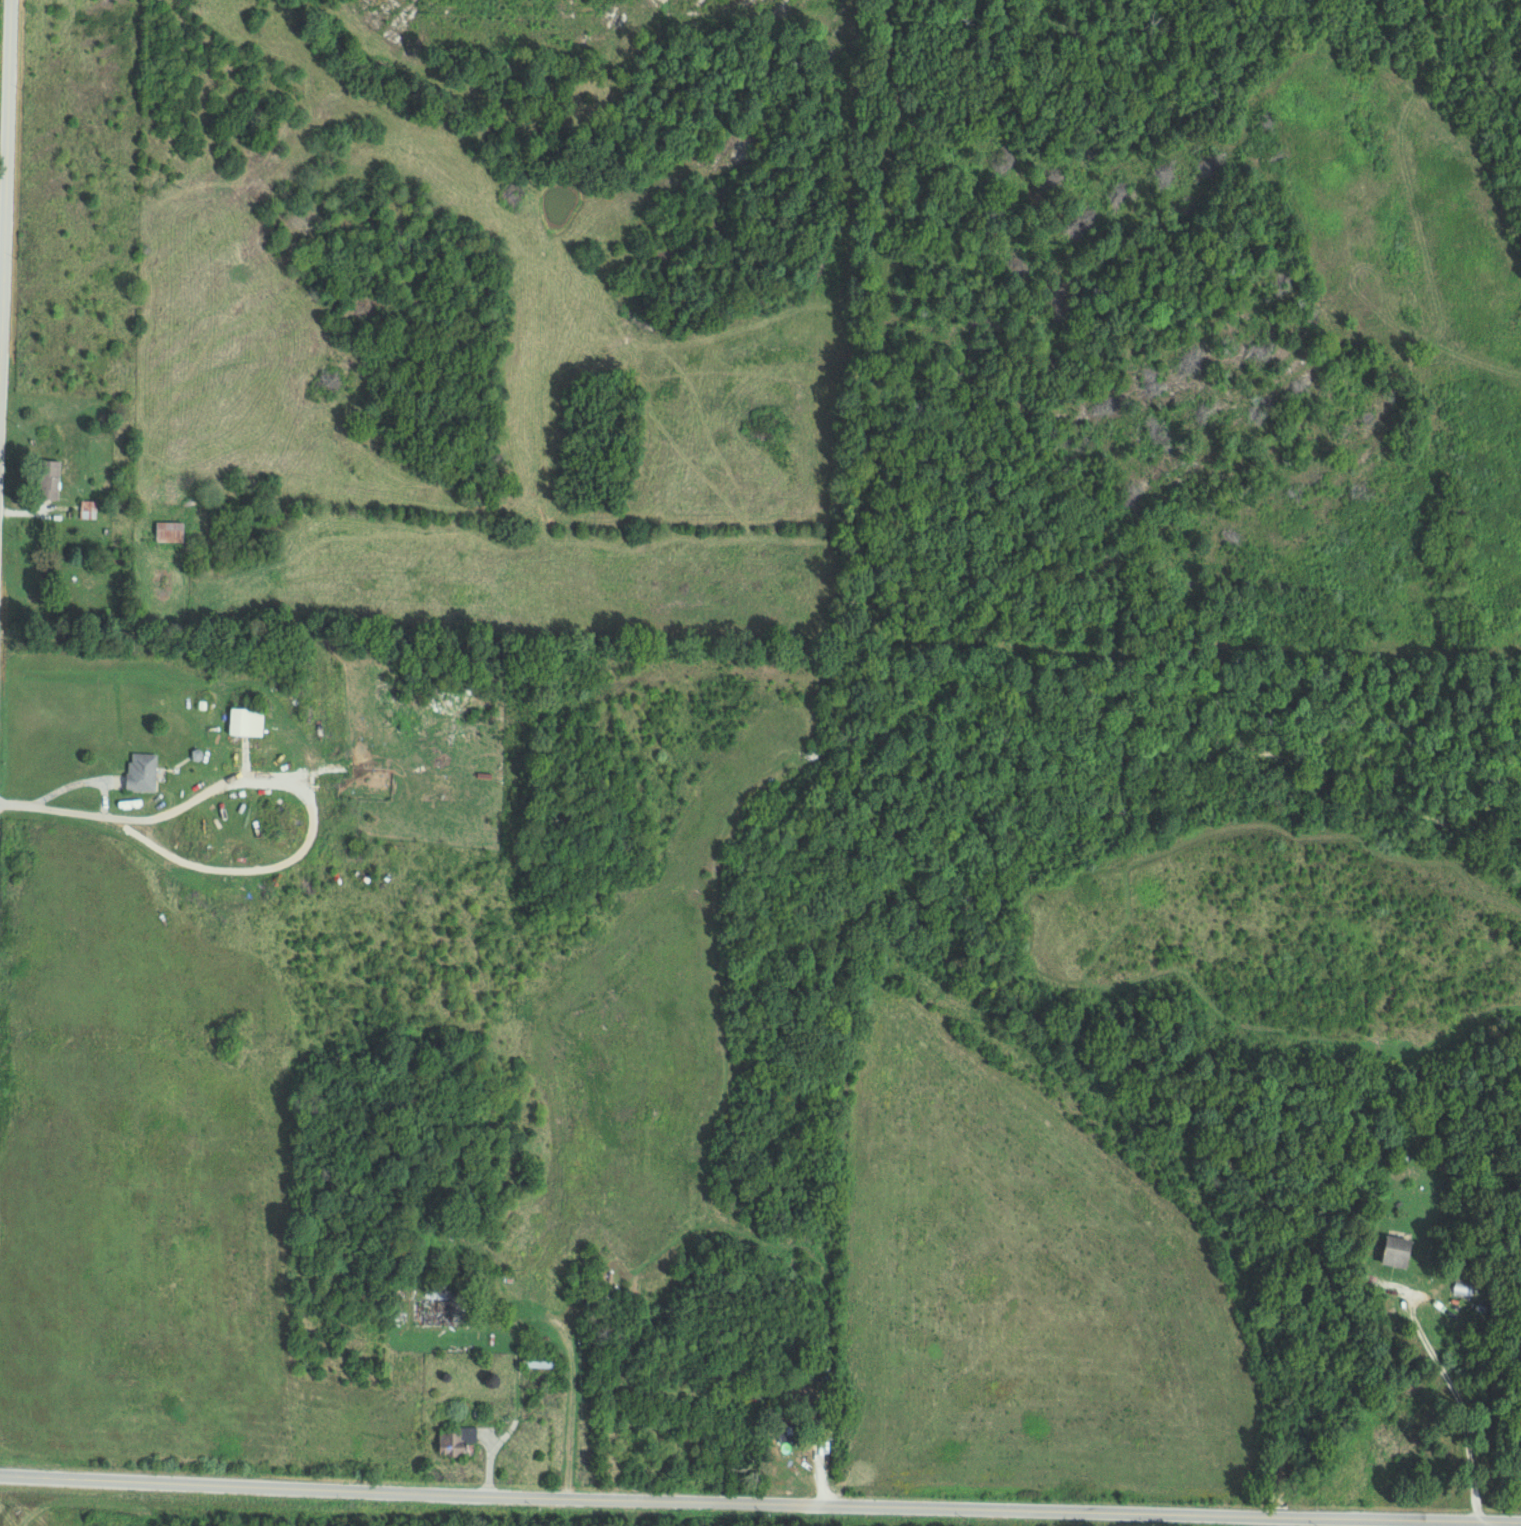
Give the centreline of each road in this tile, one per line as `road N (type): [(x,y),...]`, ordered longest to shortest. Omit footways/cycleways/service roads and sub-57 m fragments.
road 1 (residential): [(0,1476),(1265,1525)]
road 2 (residential): [(0,533),(12,0)]

